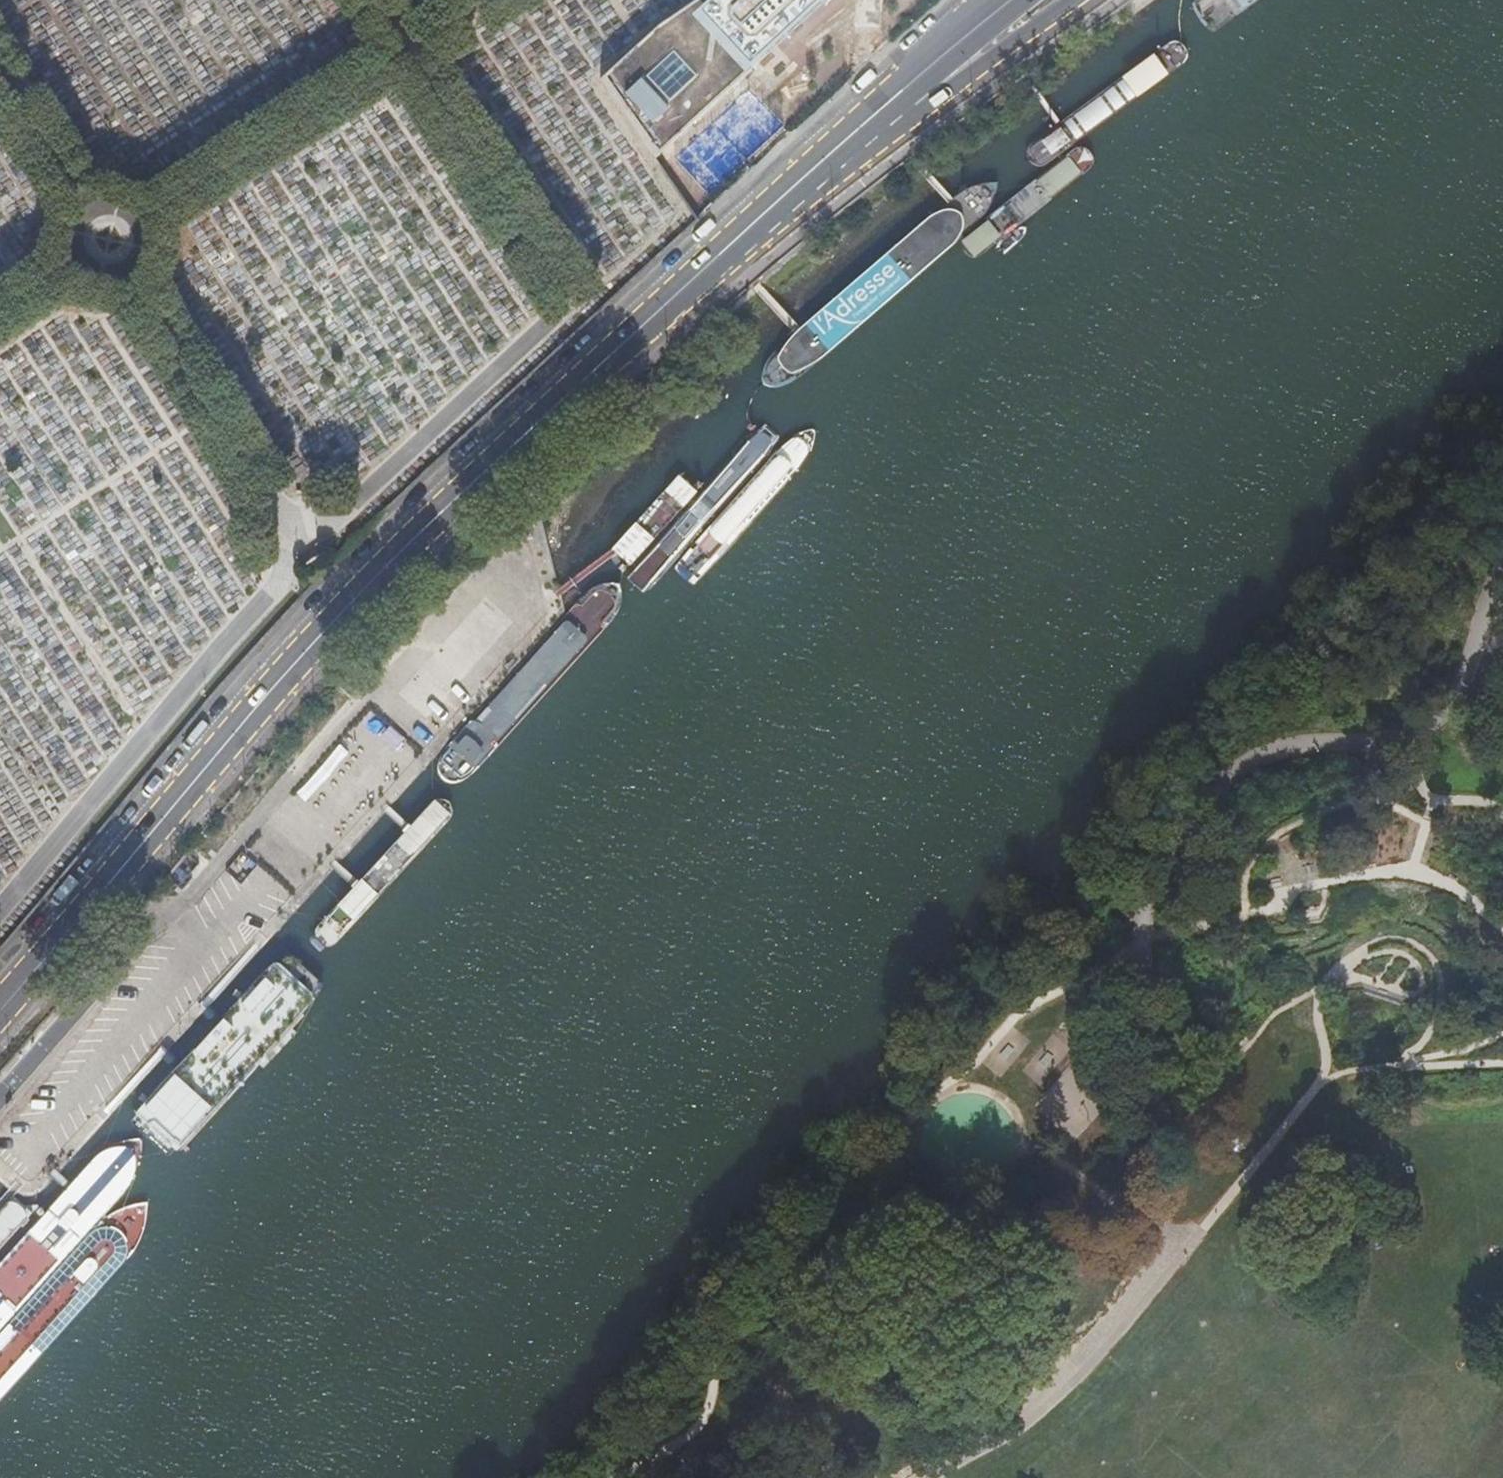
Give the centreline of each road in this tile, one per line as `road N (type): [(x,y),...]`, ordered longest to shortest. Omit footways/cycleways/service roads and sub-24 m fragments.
road 1 (primary): [(0,1010),(299,658),(401,550),(863,129)]
road 2 (track): [(920,1477),(1046,1393),(1118,1330),(1165,1266),(1143,1008),(1148,894),(1168,848),(1228,777),(1260,757),(1406,734)]
road 3 (primary): [(863,129),(931,112),(1083,0)]
road 4 (track): [(1406,734),(1447,709),(1502,569)]
road 5 (primary): [(863,129),(976,28)]

